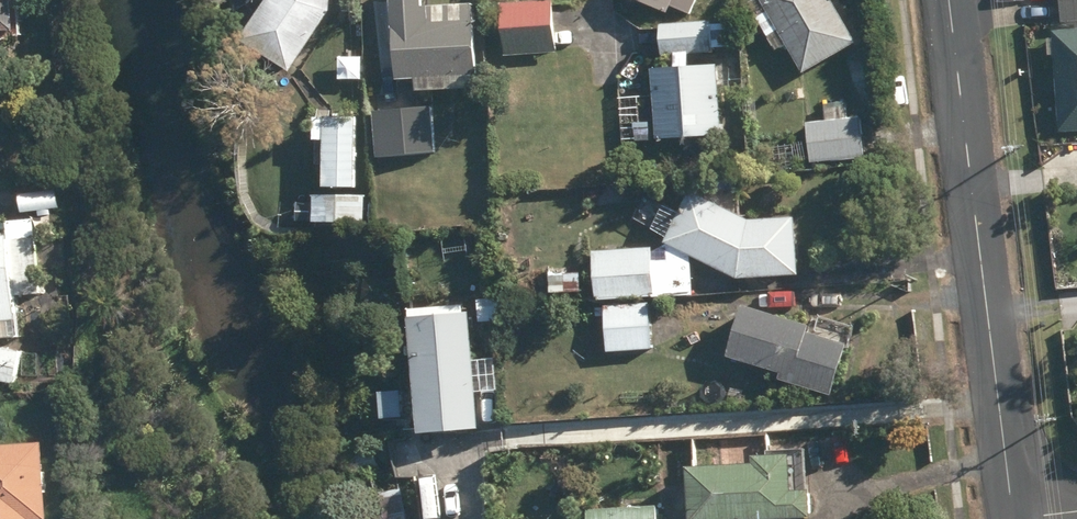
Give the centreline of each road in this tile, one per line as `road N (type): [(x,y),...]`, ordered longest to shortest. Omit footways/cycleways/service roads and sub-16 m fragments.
road 1 (residential): [(1013,518),(948,0)]

